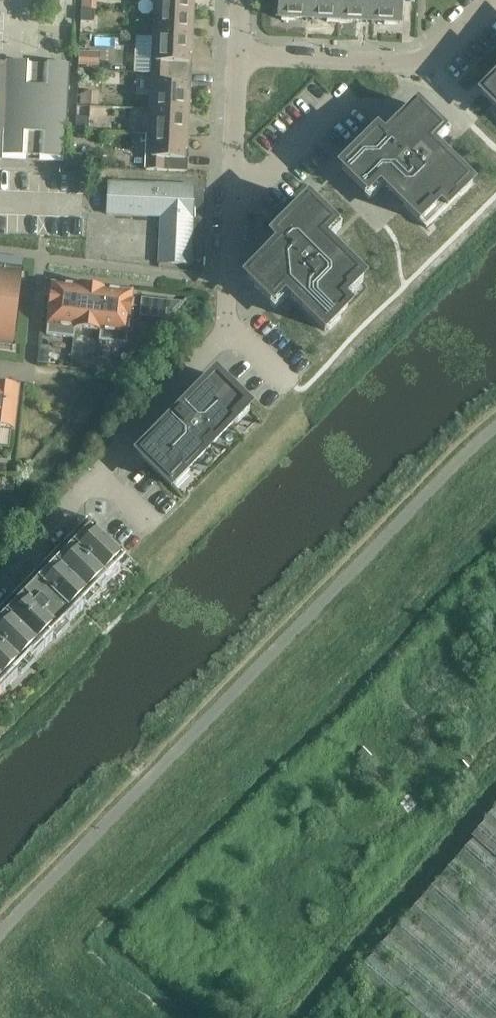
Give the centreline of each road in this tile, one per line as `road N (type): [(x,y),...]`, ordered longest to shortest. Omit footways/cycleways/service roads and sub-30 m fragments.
road 1 (residential): [(0,575),(226,328),(239,53)]
road 2 (residential): [(239,53),(417,63),(491,0)]

